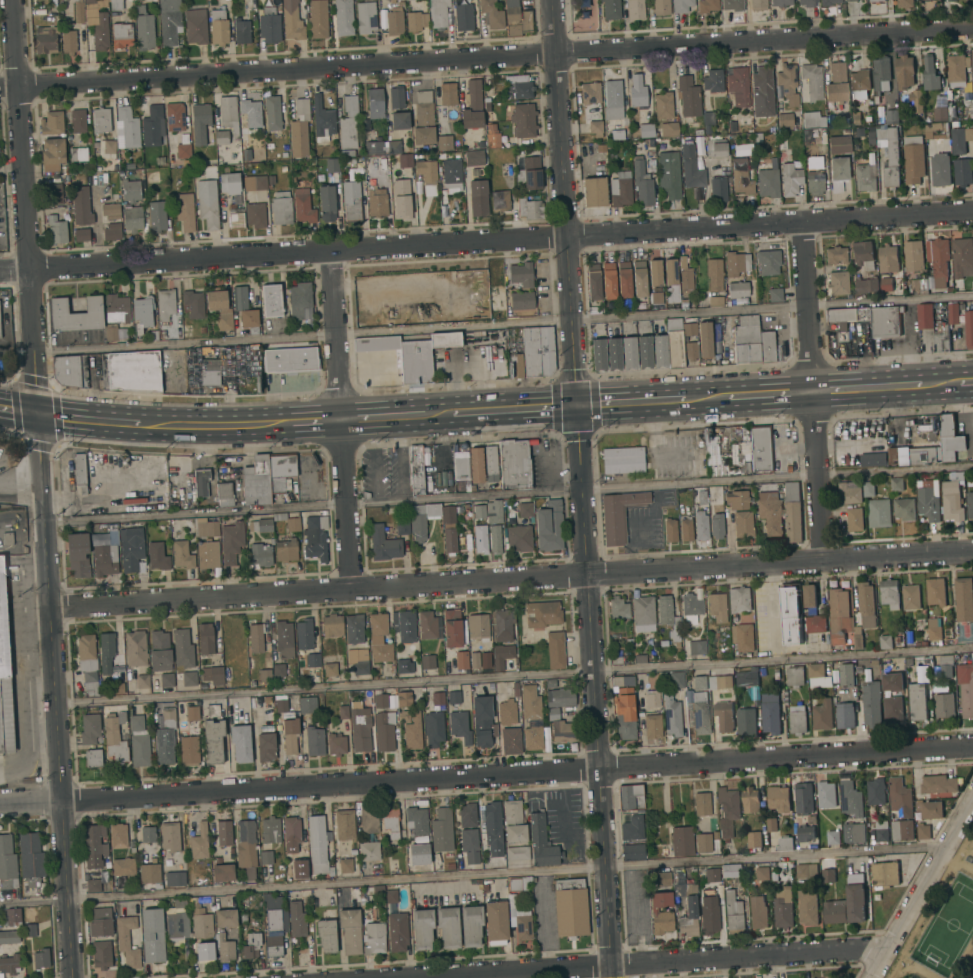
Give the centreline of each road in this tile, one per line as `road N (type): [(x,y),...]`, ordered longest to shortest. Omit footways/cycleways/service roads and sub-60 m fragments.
road 1 (residential): [(0,806),(972,746)]
road 2 (residential): [(0,271),(972,212)]
road 3 (residential): [(0,85),(972,28)]
road 4 (residential): [(50,609),(972,552)]
road 5 (residential): [(574,406),(612,977)]
road 6 (residential): [(73,977),(36,415)]
road 7 (residential): [(399,977),(882,951)]
road 8 (residential): [(36,415),(11,0)]
road 9 (residential): [(550,0),(574,406)]
road 10 (residential): [(351,591),(333,253)]
road 11 (residential): [(819,562),(799,225)]
road 12 (residential): [(867,977),(972,798)]
road 13 (primary): [(144,425),(290,424)]

